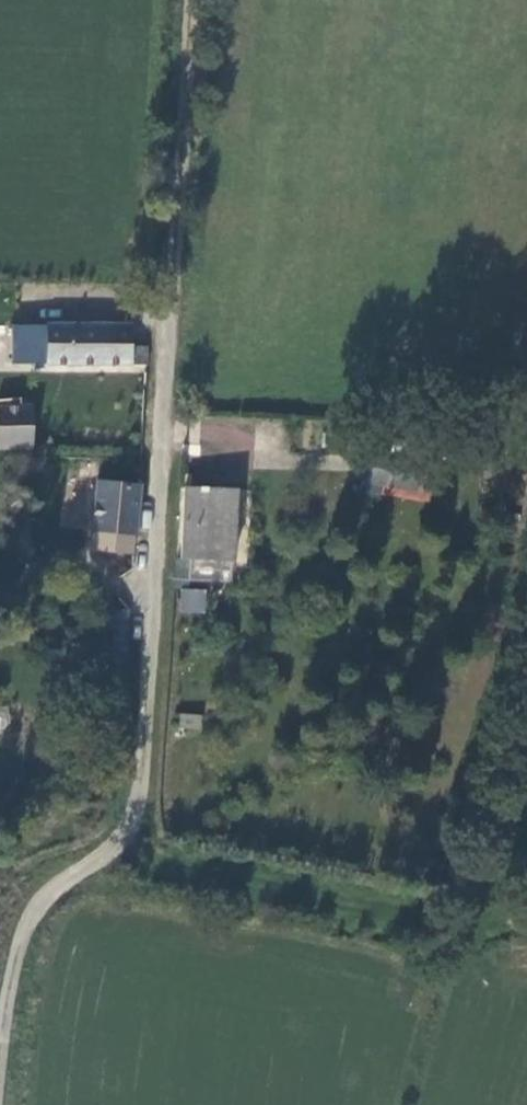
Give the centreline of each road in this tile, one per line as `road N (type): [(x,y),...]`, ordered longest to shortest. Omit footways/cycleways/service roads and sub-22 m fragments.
road 1 (unclassified): [(0,1052),(28,913),(49,888),(123,851),(142,794),(171,319)]
road 2 (track): [(123,851),(477,934)]
road 3 (track): [(171,319),(188,0)]
road 4 (track): [(171,319),(31,310)]

